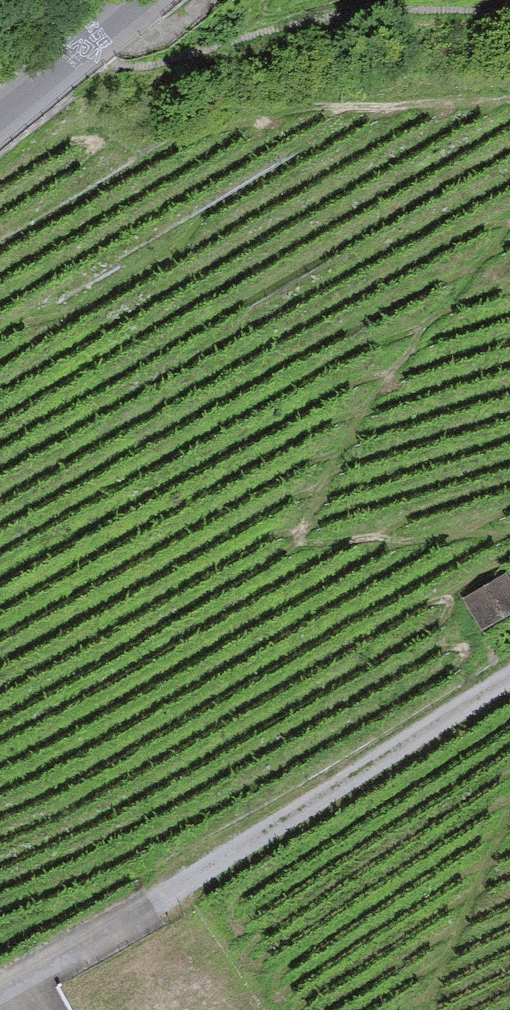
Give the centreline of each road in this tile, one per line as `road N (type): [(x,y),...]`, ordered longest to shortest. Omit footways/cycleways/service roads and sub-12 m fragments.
road 1 (track): [(509,9),(339,13),(133,66),(74,56)]
road 2 (track): [(509,672),(193,880)]
road 3 (residential): [(193,880),(0,989)]
road 4 (tertiary): [(136,0),(0,114)]

